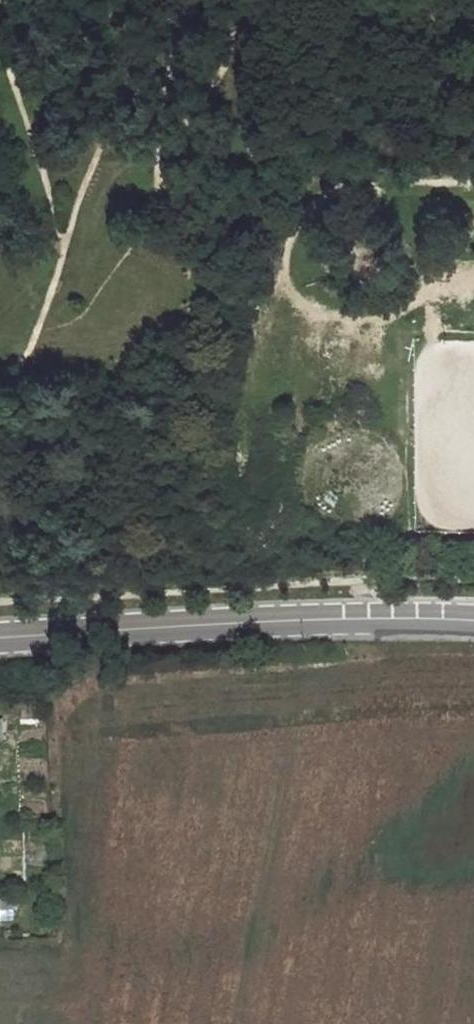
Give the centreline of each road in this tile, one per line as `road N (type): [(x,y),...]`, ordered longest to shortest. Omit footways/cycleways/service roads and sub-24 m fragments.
road 1 (tertiary): [(0,637),(273,619),(473,620)]

